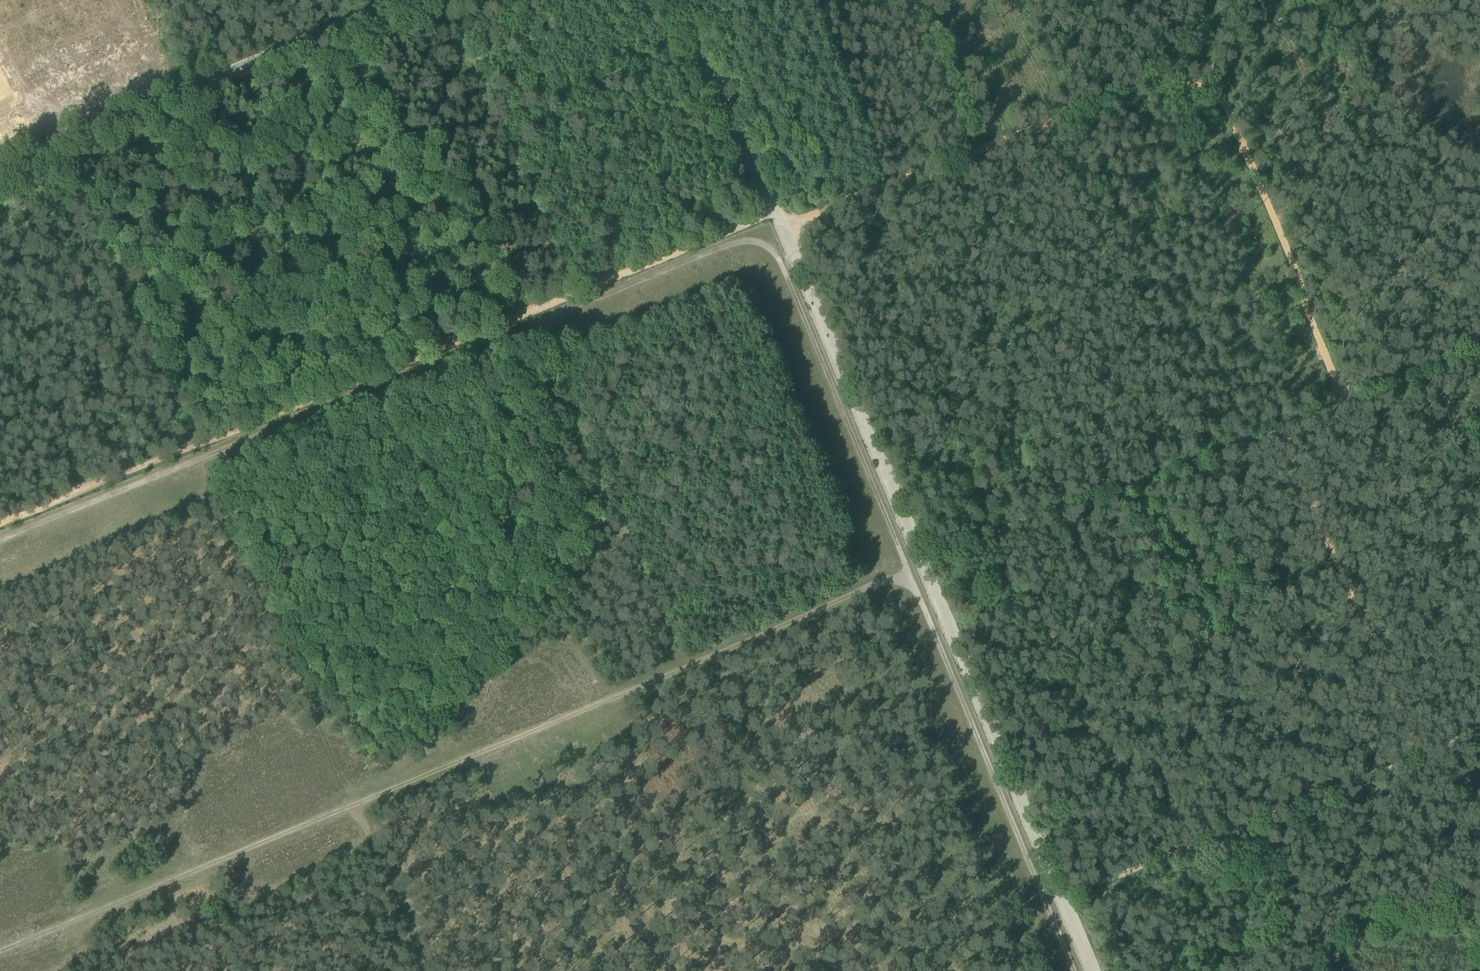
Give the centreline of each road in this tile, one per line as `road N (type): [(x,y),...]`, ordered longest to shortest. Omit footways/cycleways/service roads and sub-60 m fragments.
road 1 (track): [(0,536),(733,244),(762,244),(781,264),(1076,970)]
road 2 (track): [(0,952),(916,581)]
road 3 (track): [(775,215),(0,524)]
road 4 (track): [(782,226),(1169,79),(1223,92),(1345,397)]
road 5 (track): [(925,567),(1479,343)]
road 6 (track): [(1062,898),(1479,732)]
road 7 (unclassified): [(0,173),(412,0)]
road 8 (track): [(925,567),(1092,970)]
road 9 (track): [(775,215),(925,567)]
road 10 (track): [(1421,758),(1281,423)]
road 11 (track): [(682,0),(775,215)]
road 12 (track): [(1334,0),(1286,18),(1210,64)]

